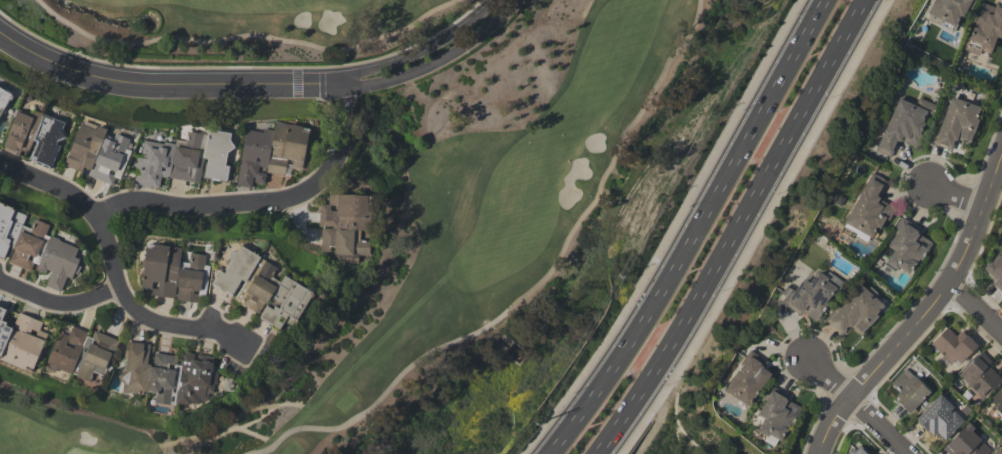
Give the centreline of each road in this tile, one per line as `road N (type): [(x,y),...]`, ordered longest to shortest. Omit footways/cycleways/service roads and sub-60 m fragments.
road 1 (primary): [(824,0),(693,238),(550,453)]
road 2 (primary): [(597,453),(685,322),(865,0)]
road 3 (residential): [(819,453),(850,396),(950,284),(1001,150)]
road 4 (tertiary): [(344,84),(116,78),(45,59),(0,32)]
road 5 (residential): [(96,213),(132,200),(201,206),(284,200),(307,190),(335,158),(344,84)]
road 6 (residential): [(0,163),(96,213),(121,287),(146,320),(220,331),(244,344)]
road 7 (tertiary): [(344,84),(371,86),(433,64),(516,0)]
road 8 (tertiary): [(492,0),(448,37),(344,84)]
road 9 (residential): [(0,280),(63,304),(121,287)]

